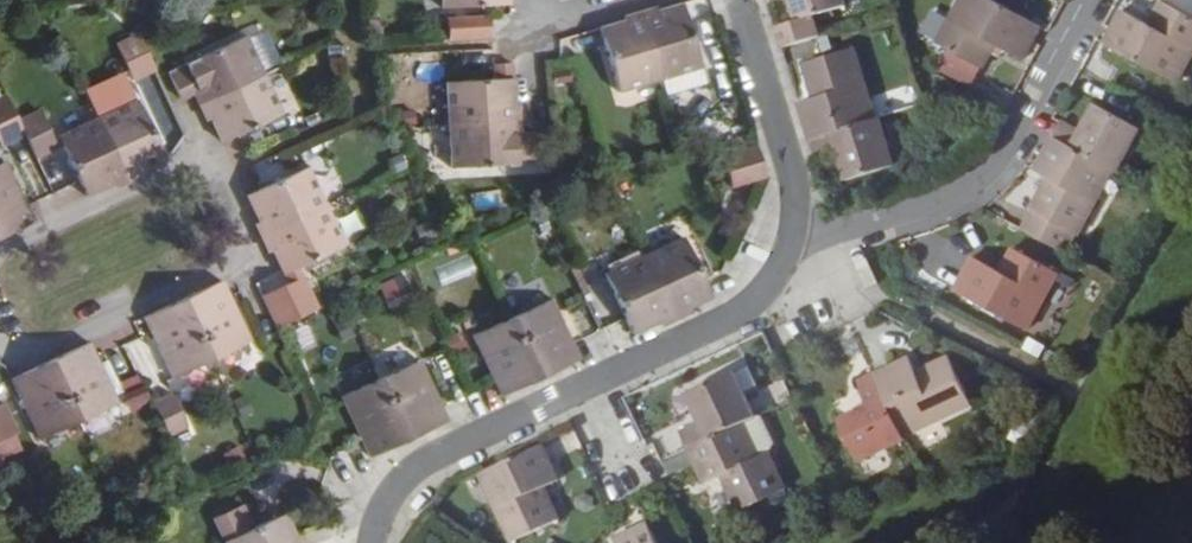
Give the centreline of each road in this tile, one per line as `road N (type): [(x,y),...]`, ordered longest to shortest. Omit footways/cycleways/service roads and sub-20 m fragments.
road 1 (unclassified): [(365,542),(388,484),(456,441),(743,308),(791,244)]
road 2 (residential): [(0,347),(222,249),(215,202),(188,173),(0,262)]
road 3 (residential): [(1085,0),(978,172),(928,201),(791,244)]
road 4 (unclassified): [(791,244),(792,180),(735,0)]

